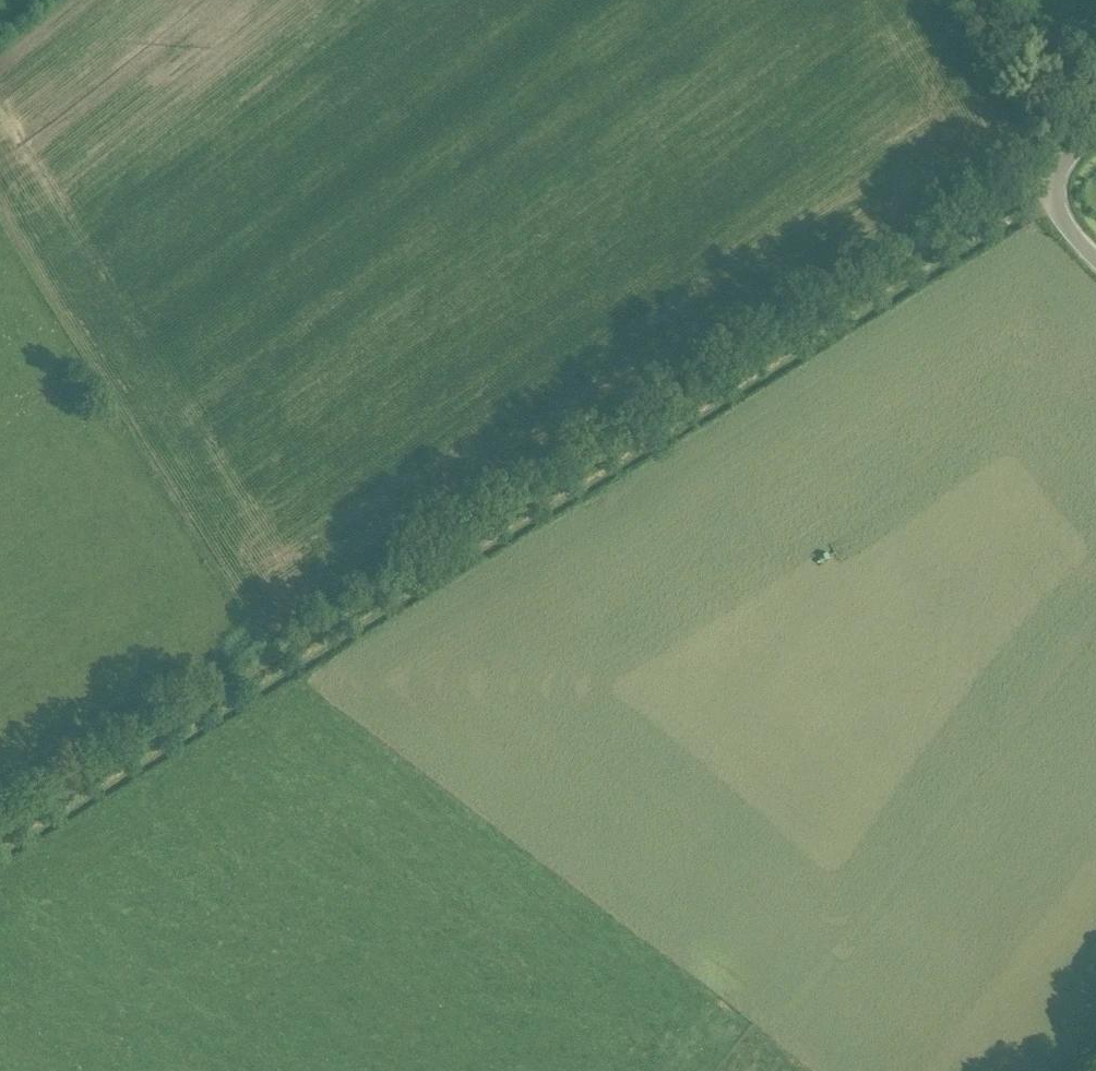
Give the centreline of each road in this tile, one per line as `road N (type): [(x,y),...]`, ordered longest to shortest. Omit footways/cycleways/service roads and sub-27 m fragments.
road 1 (tertiary): [(1095,261),(1069,232),(1053,192),(1065,158),(1095,131)]

